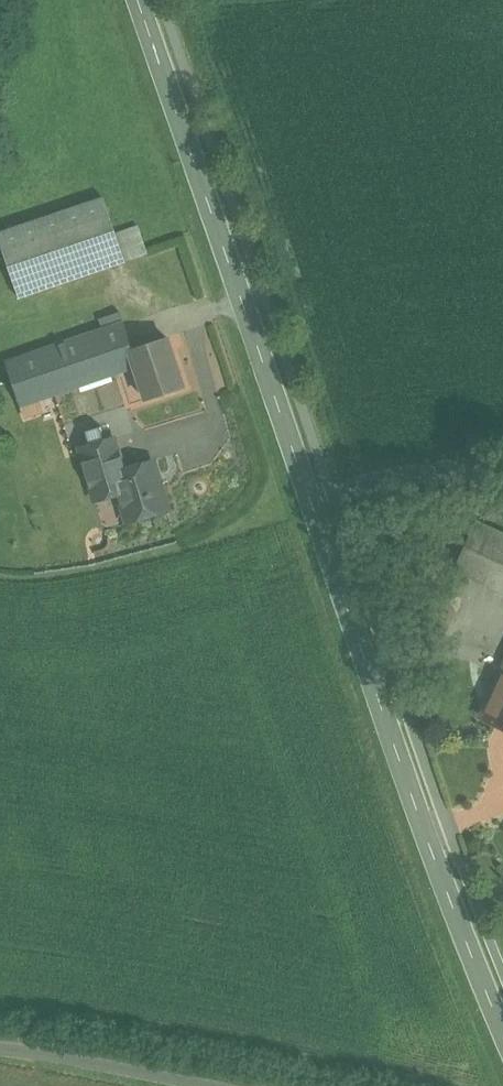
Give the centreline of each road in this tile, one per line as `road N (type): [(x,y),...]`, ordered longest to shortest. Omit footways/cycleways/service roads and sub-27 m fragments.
road 1 (secondary): [(502,1030),(313,508)]
road 2 (secondary): [(313,508),(136,0)]
road 3 (residential): [(0,1045),(224,1085)]
road 4 (unclassified): [(313,508),(390,478),(502,462)]

